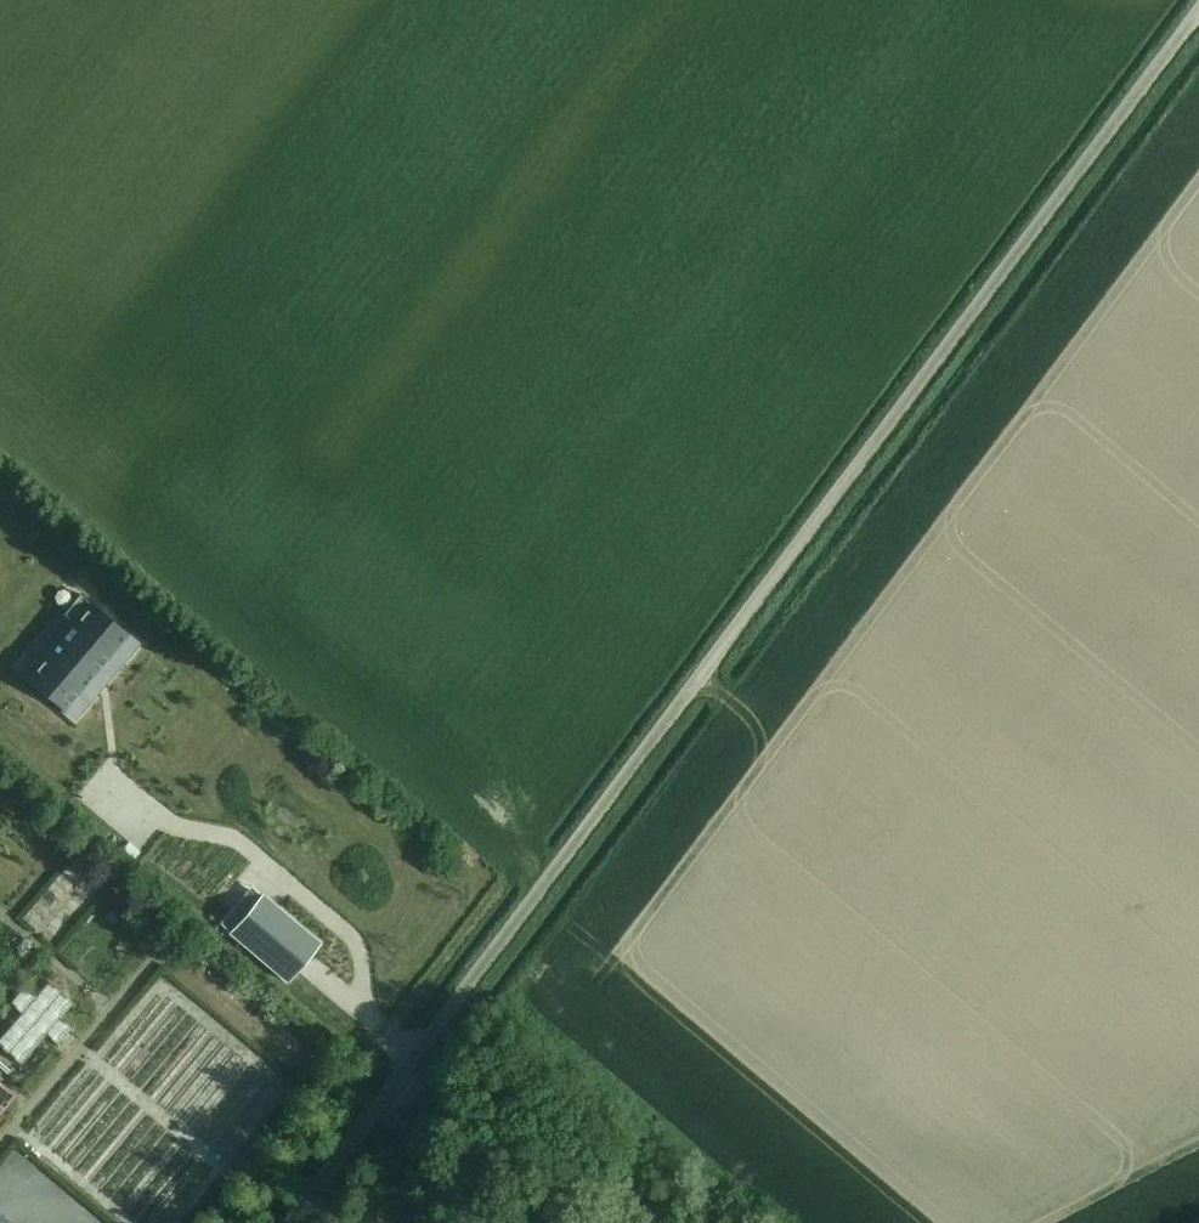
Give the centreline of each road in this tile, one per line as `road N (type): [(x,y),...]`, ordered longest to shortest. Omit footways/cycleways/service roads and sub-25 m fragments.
road 1 (unclassified): [(291,1222),(1198,25)]

